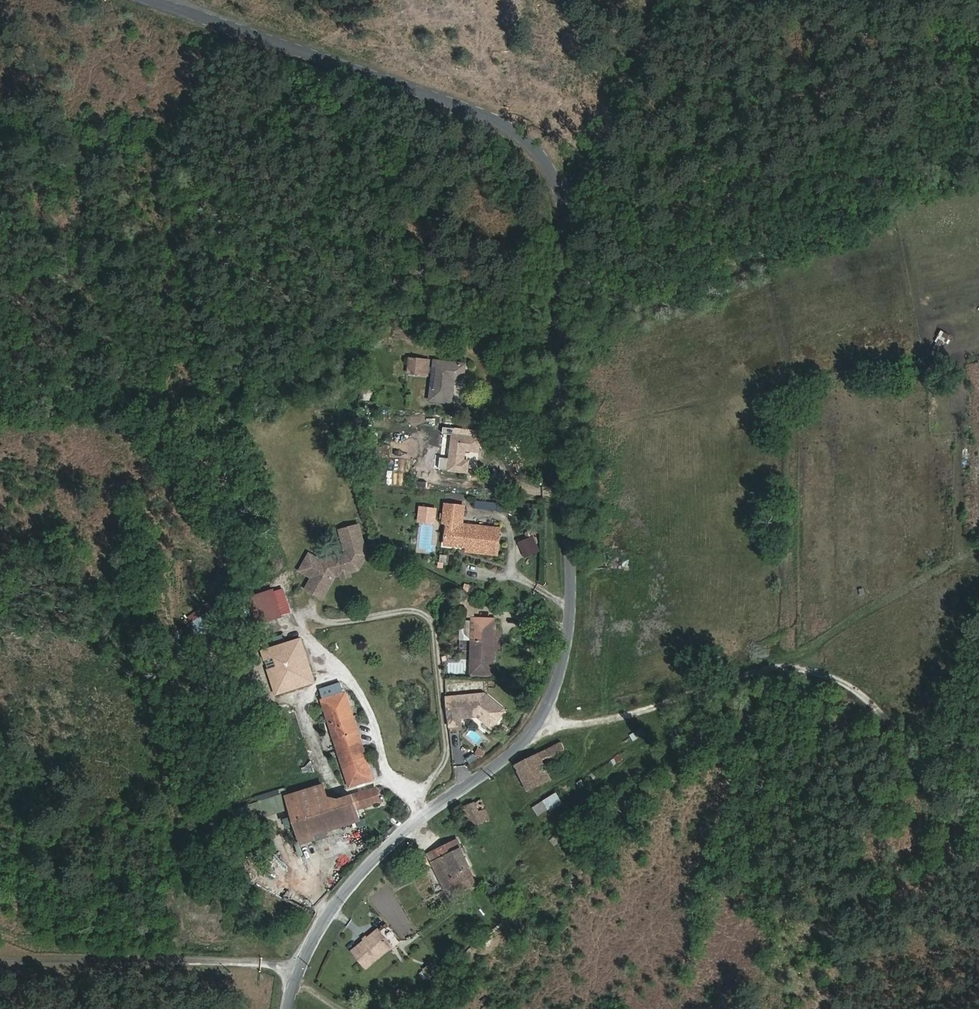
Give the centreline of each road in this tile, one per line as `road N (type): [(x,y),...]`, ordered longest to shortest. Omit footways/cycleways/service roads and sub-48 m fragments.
road 1 (tertiary): [(293,1008),(341,899),(515,745),(558,681),(573,586),(559,252)]
road 2 (tertiary): [(559,252),(556,192),(517,132),(130,0)]
road 3 (track): [(540,718),(830,681),(867,704),(978,859)]
road 4 (unclassified): [(651,0),(559,252)]

